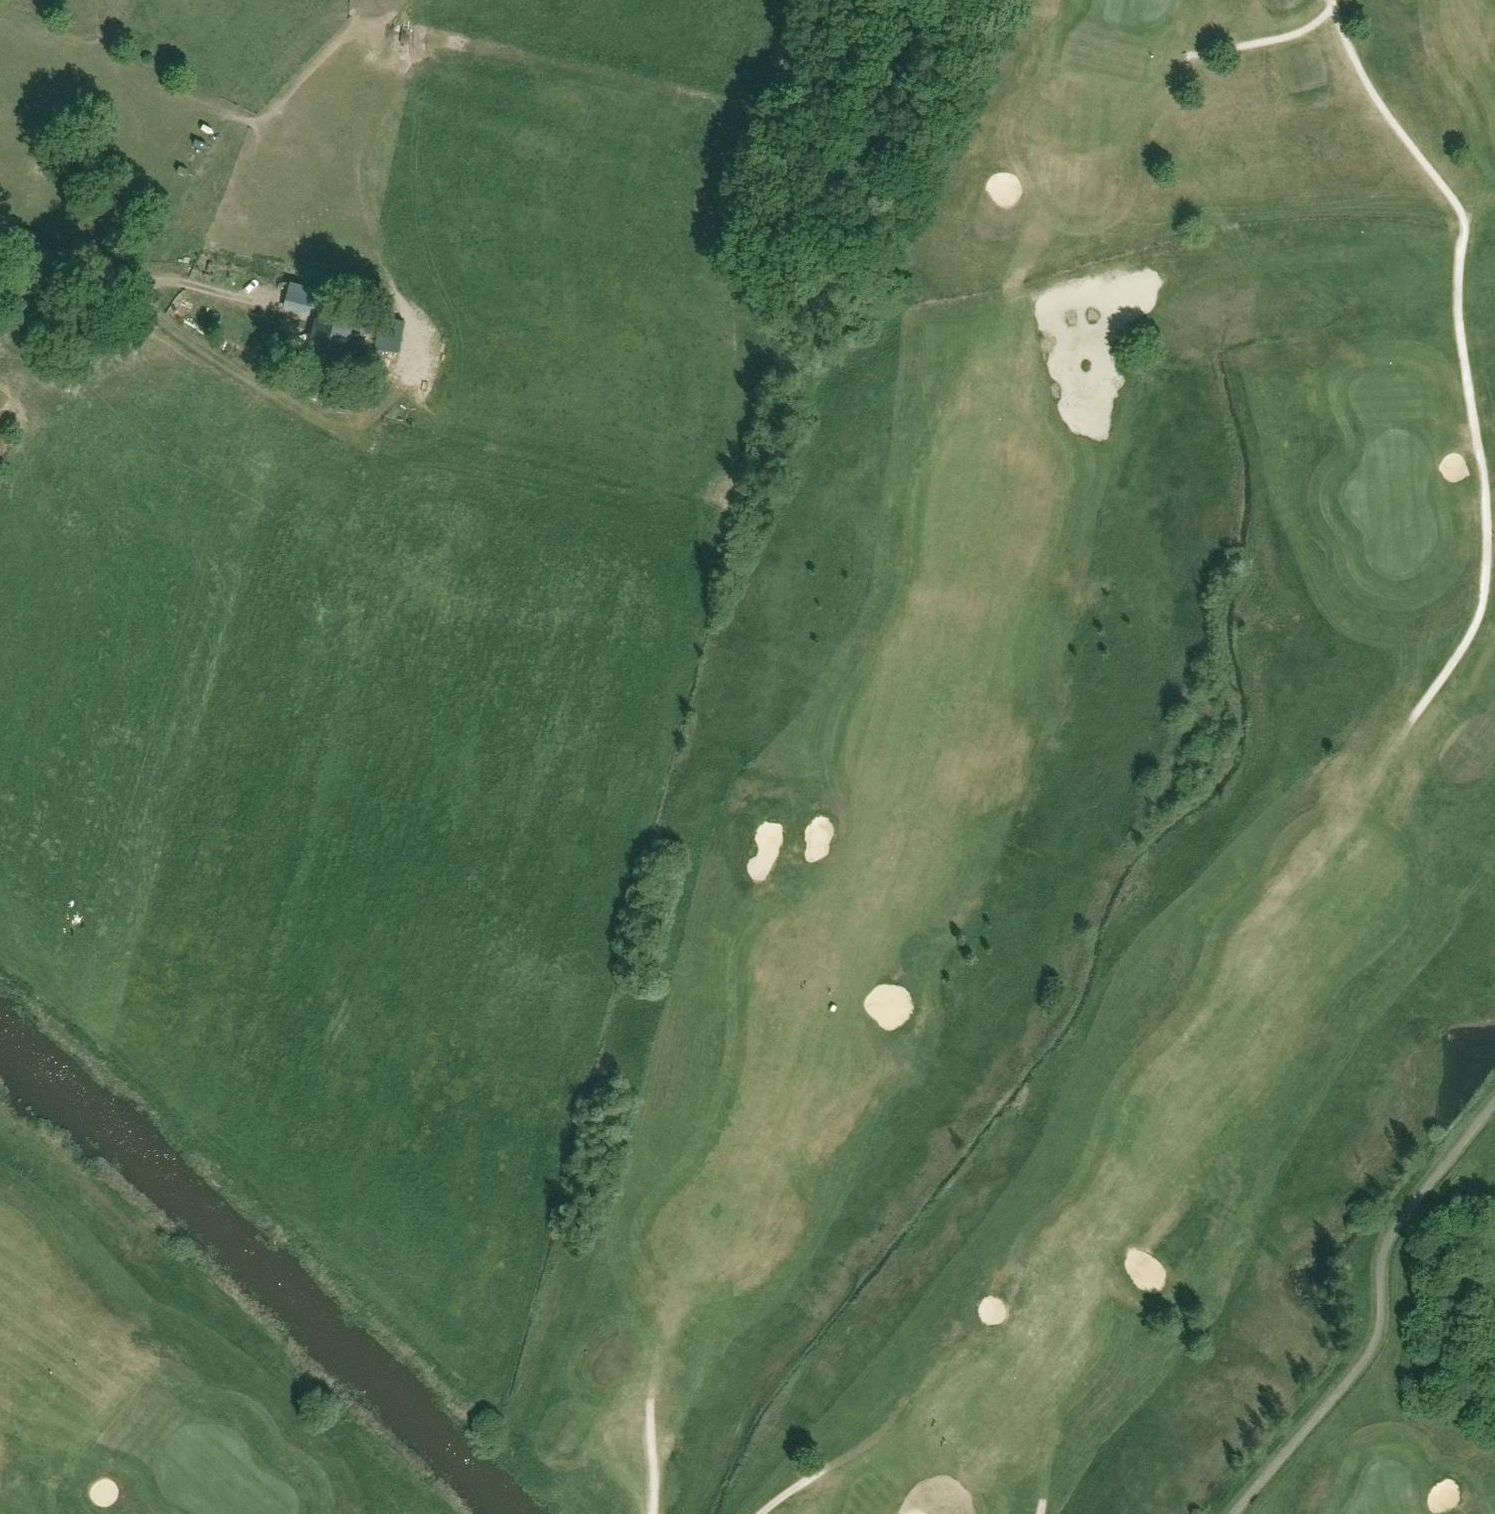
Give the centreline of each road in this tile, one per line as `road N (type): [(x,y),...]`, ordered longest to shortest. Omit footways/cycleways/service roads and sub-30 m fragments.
road 1 (track): [(0,229),(77,273),(182,281),(281,306)]

